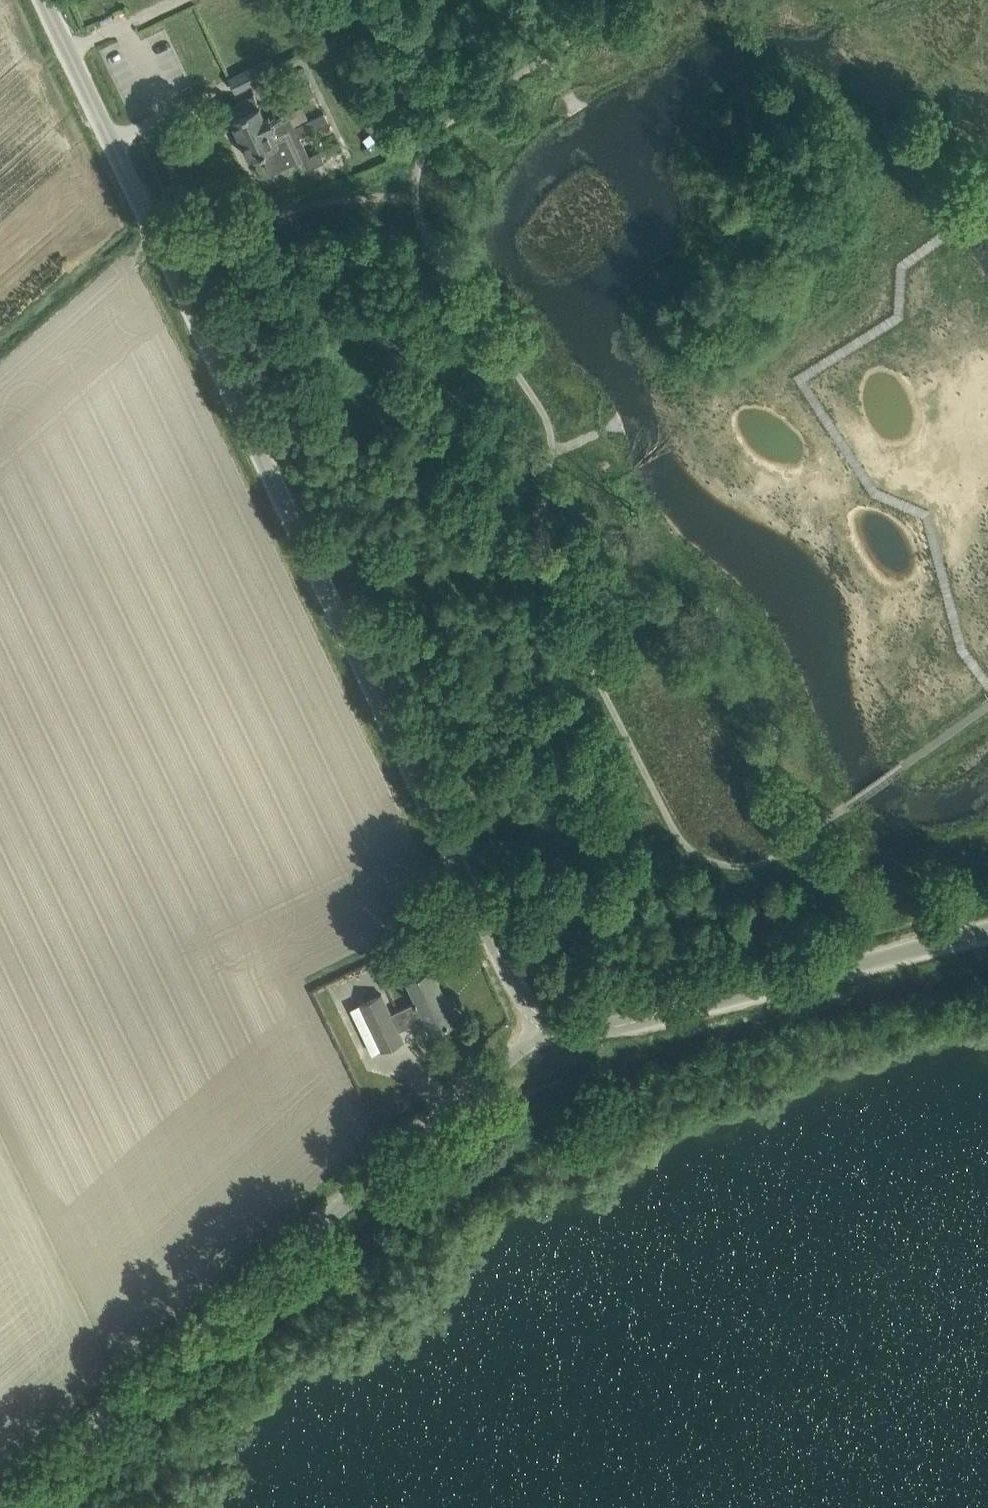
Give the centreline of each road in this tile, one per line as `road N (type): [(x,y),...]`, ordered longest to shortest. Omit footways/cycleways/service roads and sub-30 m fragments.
road 1 (unclassified): [(543,1023),(511,980),(47,0)]
road 2 (unclassified): [(2,1507),(543,1023)]
road 3 (unclassified): [(543,1023),(596,1031),(987,931)]

